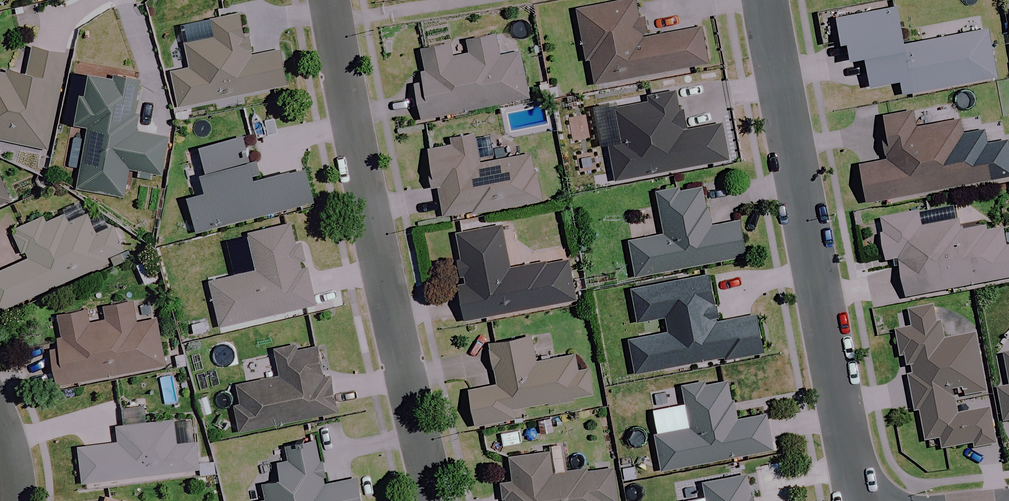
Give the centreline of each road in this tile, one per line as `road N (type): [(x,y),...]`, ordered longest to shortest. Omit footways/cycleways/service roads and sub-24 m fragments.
road 1 (residential): [(431,500),(404,405),(323,0)]
road 2 (residential): [(764,0),(860,500)]

